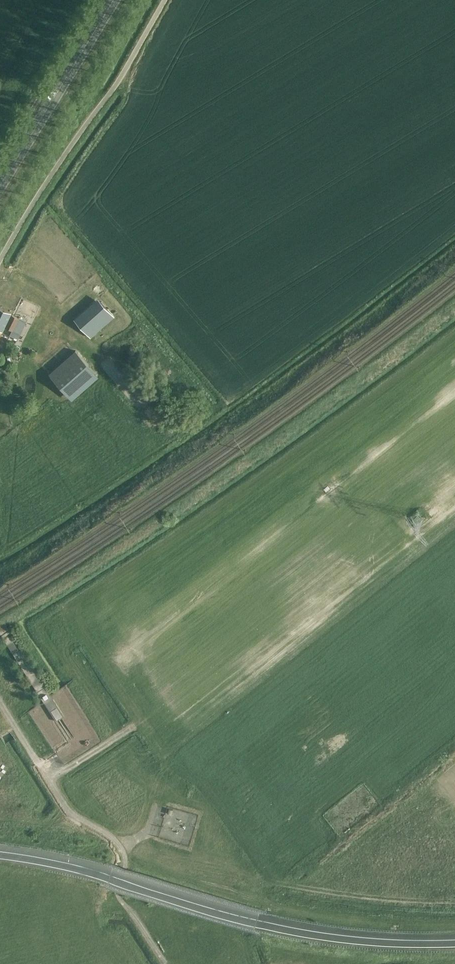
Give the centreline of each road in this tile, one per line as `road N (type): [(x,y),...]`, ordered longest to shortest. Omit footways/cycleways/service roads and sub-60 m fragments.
road 1 (motorway): [(454,943),(281,929),(85,870),(0,854)]
road 2 (unclassified): [(0,260),(164,0)]
road 3 (primary): [(0,183),(113,0)]

